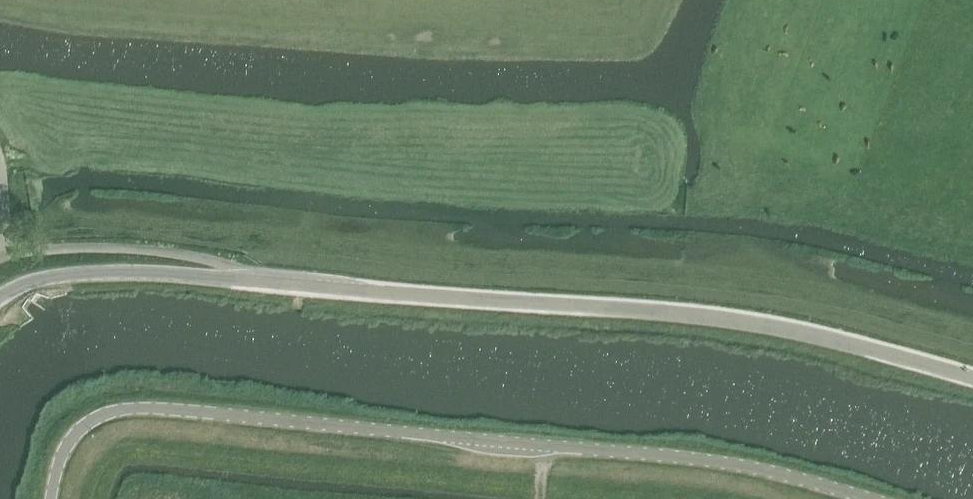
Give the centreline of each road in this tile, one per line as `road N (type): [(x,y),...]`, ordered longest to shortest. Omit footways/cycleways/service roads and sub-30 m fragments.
road 1 (unclassified): [(51,498),(68,441),(94,417),(129,409),(706,462),(862,498)]
road 2 (tertiary): [(972,381),(736,321),(297,286)]
road 3 (tertiary): [(0,302),(69,277),(297,286)]
road 4 (unclassified): [(12,257),(151,254),(297,286)]

